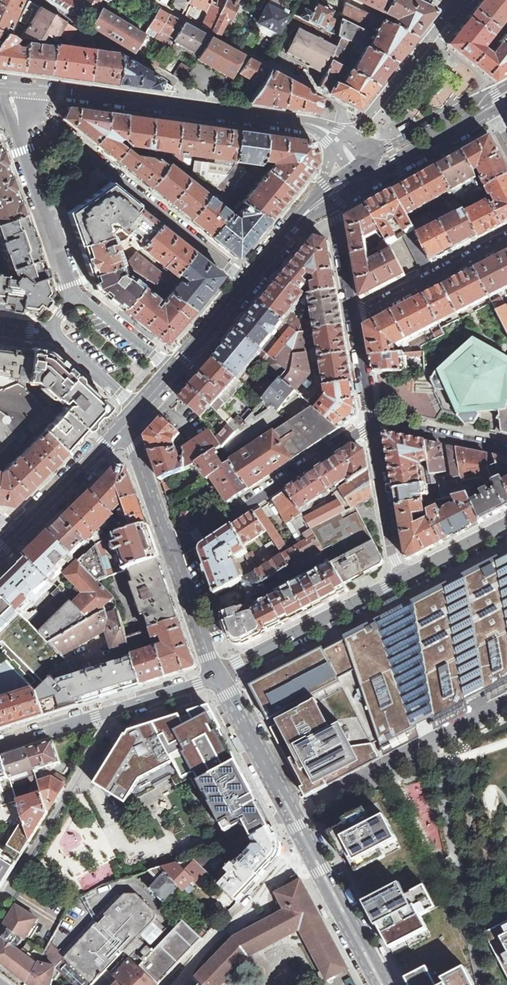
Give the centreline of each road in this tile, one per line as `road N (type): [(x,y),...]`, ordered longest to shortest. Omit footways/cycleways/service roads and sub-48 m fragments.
road 1 (residential): [(216,675),(382,984)]
road 2 (residential): [(35,88),(306,124)]
road 3 (residential): [(247,282),(37,112)]
road 4 (residential): [(345,137),(329,99),(148,0)]
road 5 (residential): [(372,428),(173,552)]
road 6 (residential): [(0,899),(112,711)]
road 7 (residential): [(403,580),(216,675)]
road 8 (residential): [(17,126),(76,295)]
road 9 (residential): [(460,6),(345,137)]
road 10 (residential): [(506,238),(354,318)]
road 11 (residential): [(403,580),(391,552),(372,428)]
road 12 (unclassified): [(14,536),(123,425)]
road 13 (residential): [(372,428),(506,454)]
road 14 (residential): [(123,425),(173,552)]
road 15 (residential): [(173,552),(216,675)]
road 16 (residential): [(172,369),(76,295)]

